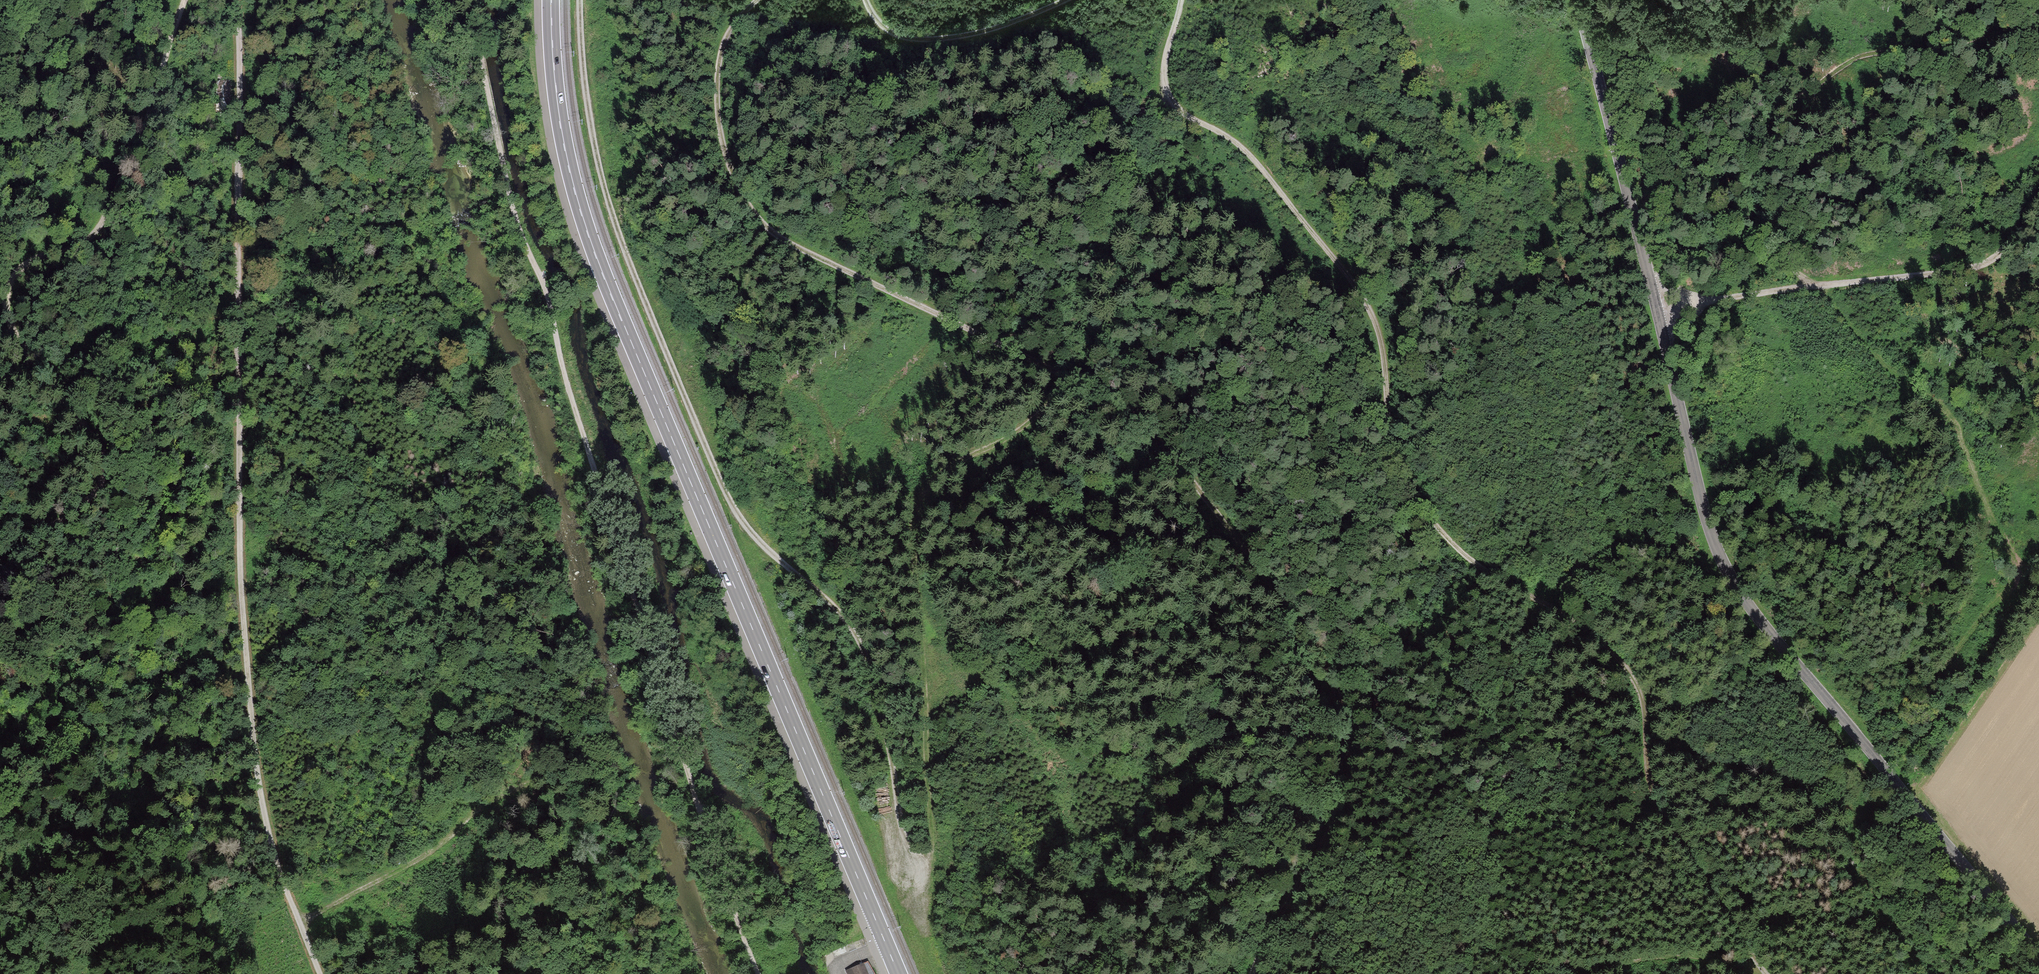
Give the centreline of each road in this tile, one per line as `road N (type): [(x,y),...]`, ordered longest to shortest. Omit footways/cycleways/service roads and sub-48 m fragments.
road 1 (track): [(579,0),(599,168),(627,251),(744,524),(837,609),(872,672),(923,878),(932,823),(915,538),(925,496),(959,462),(1039,422),(1072,380)]
road 2 (track): [(1250,973),(1342,792),(1346,737),(1325,667),(1306,630),(1161,443),(1105,397),(792,243),(756,218),(737,192),(716,97),(718,57),(733,21),(759,0)]
road 3 (track): [(1769,973),(1652,800),(1643,706),(1627,668),(1571,618),(1493,576),(1442,533),(1400,476),(1378,327),(1359,290),(1246,154),(1184,115),(1163,90),(1183,0)]
road 4 (unclassified): [(2038,958),(1730,583),(1715,554),(1607,101),(1576,0)]
road 5 (secondary): [(898,973),(589,237),(561,130),(551,0)]
road 6 (track): [(759,973),(672,726),(456,0)]
road 7 (track): [(320,973),(275,858),(254,760),(244,638),(234,0)]
road 8 (track): [(185,0),(99,228),(80,244),(19,266),(9,283),(11,330),(101,449),(106,475),(93,496),(28,539),(0,579)]
road 9 (track): [(1655,305),(1972,267),(2001,254),(2038,199)]
road 10 (track): [(1753,229),(1760,156),(1784,109),(1857,58),(1983,37),(2025,0)]
road 11 (track): [(298,921),(434,848),(509,789),(607,760)]
road 12 (track): [(1811,286),(1607,101)]
road 13 (track): [(864,0),(889,35),(924,41),(1001,28),(1068,0)]
road 14 (track): [(1500,144),(1563,0)]
road 15 (track): [(239,261),(321,249),(379,229)]

